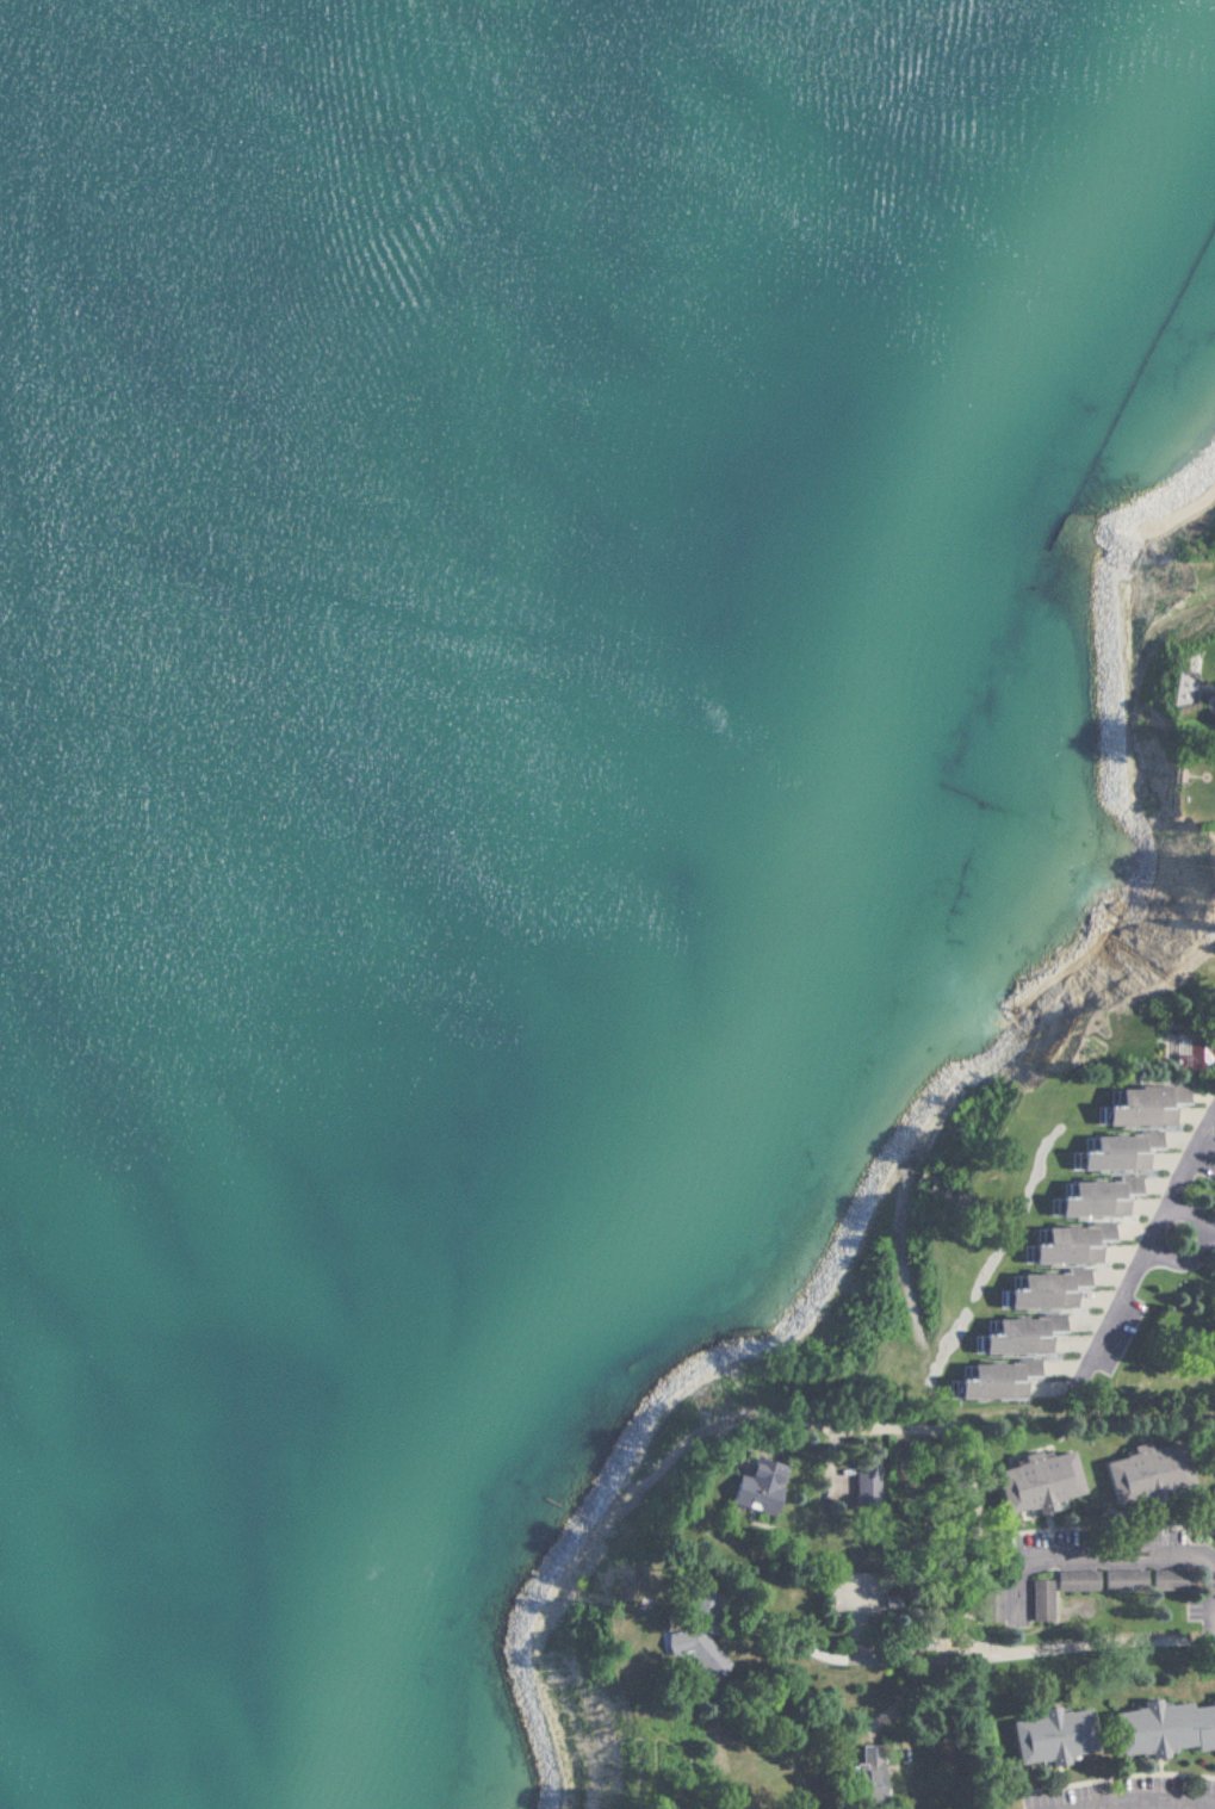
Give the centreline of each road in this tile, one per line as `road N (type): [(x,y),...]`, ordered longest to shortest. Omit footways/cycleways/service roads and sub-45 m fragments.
road 1 (residential): [(626,1704),(726,1723),(764,1721),(791,1699),(792,1659),(776,1602),(732,1545),(659,1499)]
road 2 (residential): [(1214,1643),(968,1662),(792,1659)]
road 3 (residential): [(1103,1348),(1214,1127)]

